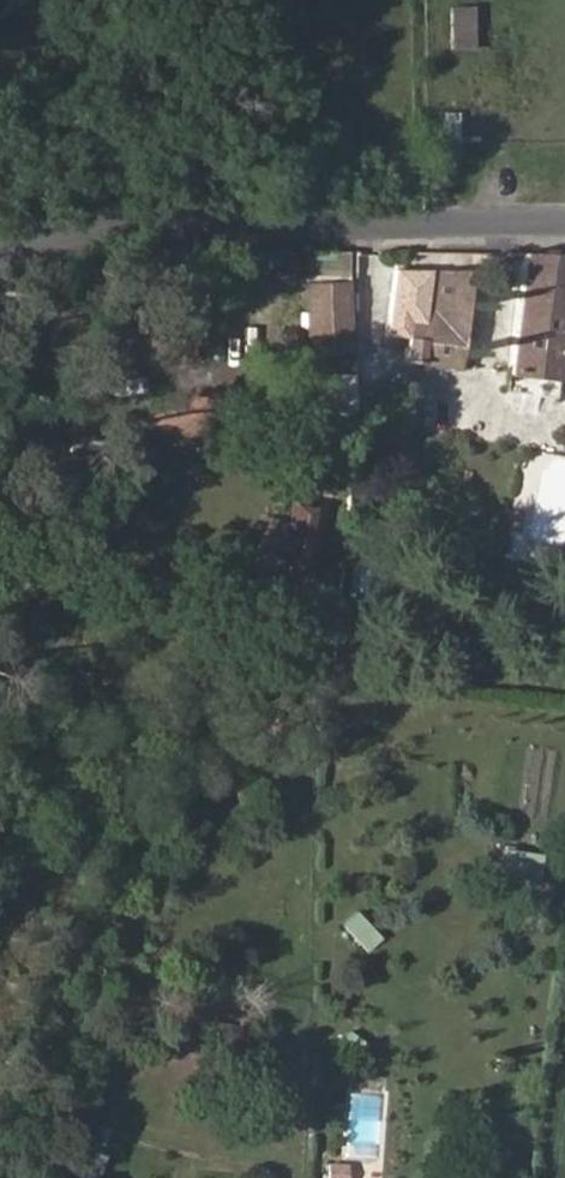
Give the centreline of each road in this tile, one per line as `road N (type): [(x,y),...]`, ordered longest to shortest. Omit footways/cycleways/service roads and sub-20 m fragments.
road 1 (residential): [(0,240),(22,225),(564,237)]

